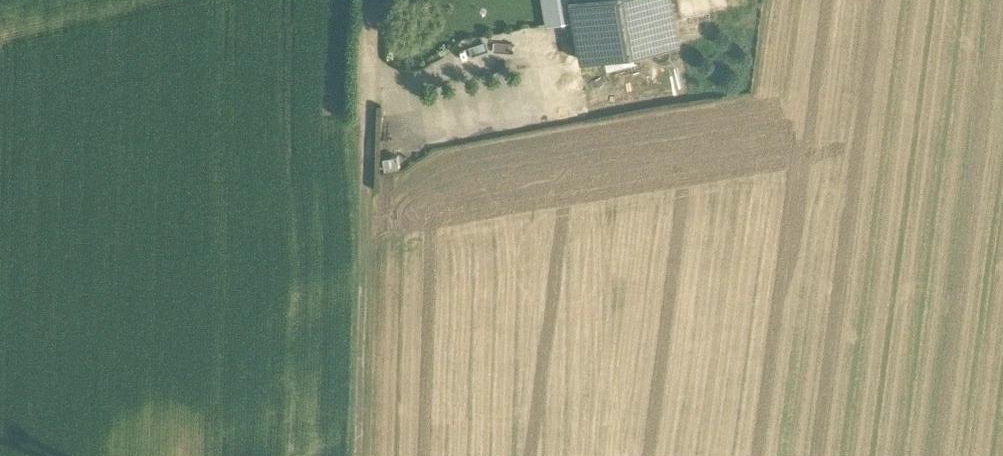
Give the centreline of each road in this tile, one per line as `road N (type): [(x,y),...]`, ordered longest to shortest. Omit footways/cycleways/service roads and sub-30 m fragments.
road 1 (track): [(359,455),(367,130)]

